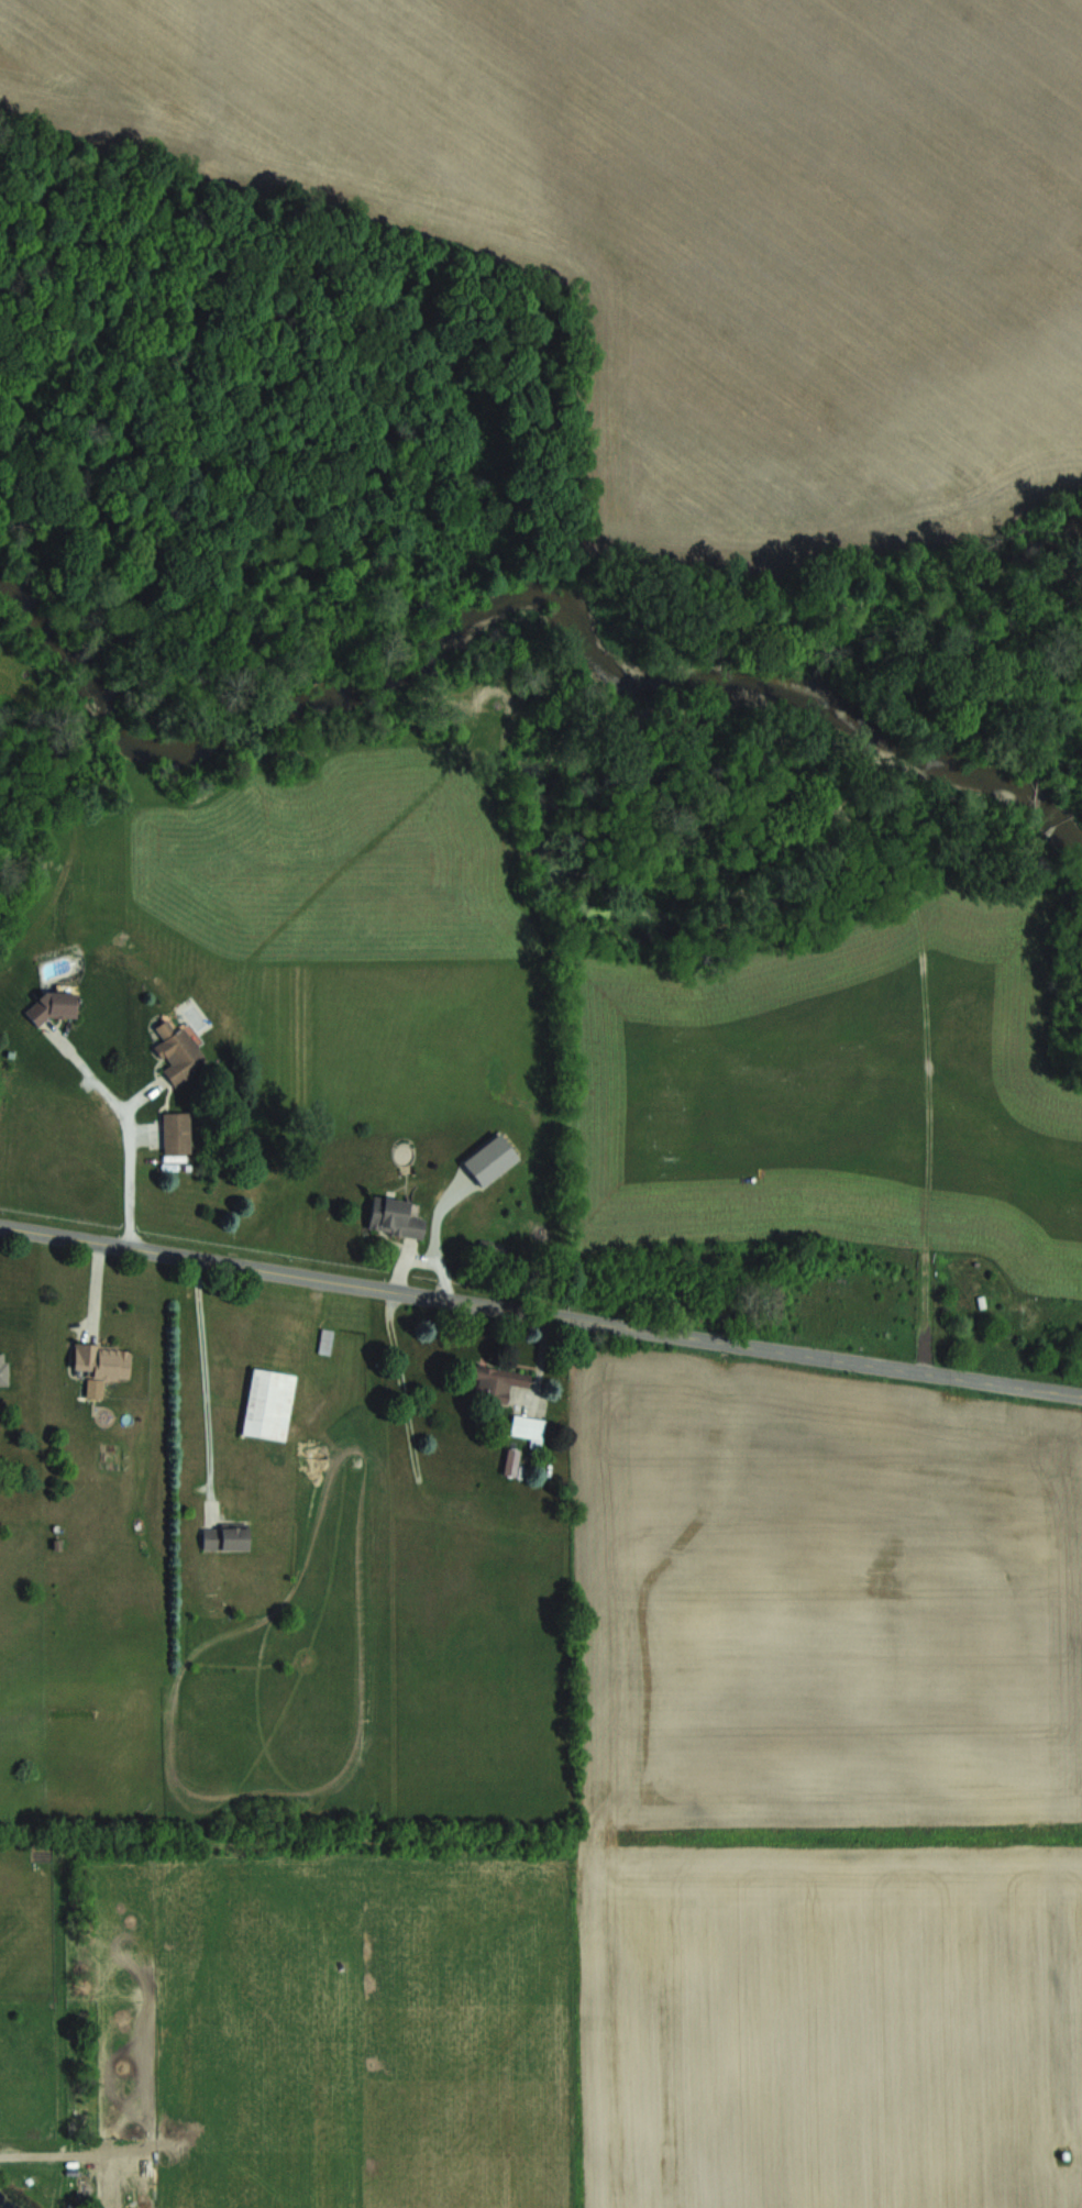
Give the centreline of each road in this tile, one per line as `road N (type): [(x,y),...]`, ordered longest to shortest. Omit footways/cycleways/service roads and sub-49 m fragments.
road 1 (tertiary): [(0,1225),(1081,1394)]

